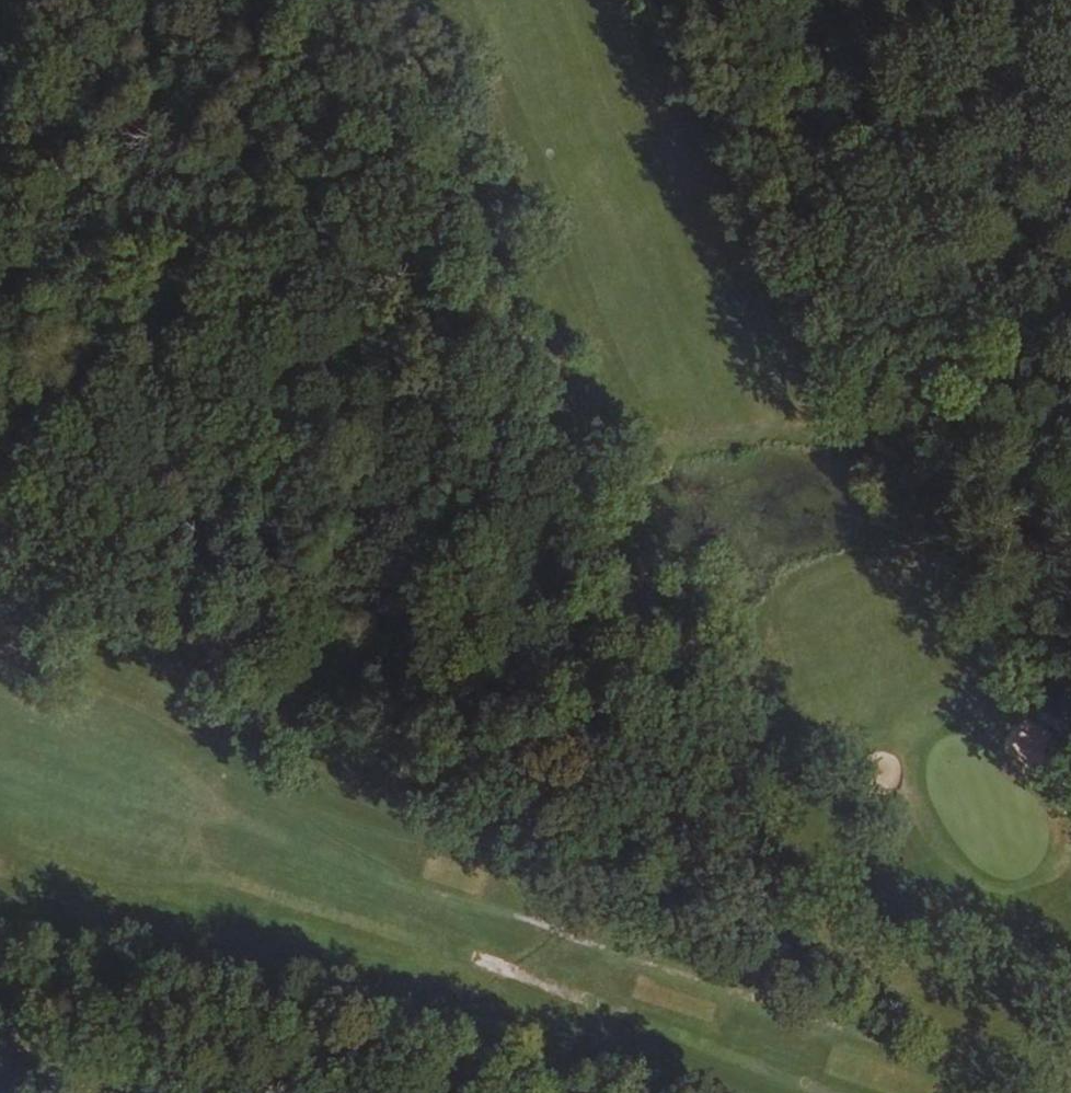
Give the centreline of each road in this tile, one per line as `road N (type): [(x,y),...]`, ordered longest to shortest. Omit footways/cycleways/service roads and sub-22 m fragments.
road 1 (track): [(0,963),(477,1092)]

